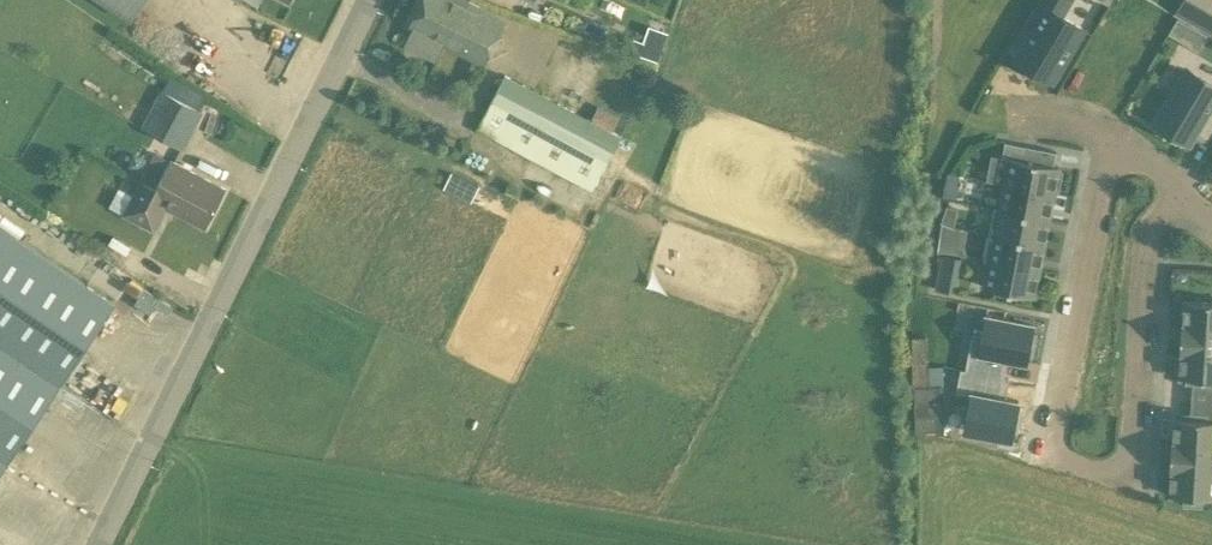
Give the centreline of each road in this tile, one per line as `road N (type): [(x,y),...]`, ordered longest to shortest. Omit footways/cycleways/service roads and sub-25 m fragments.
road 1 (residential): [(1111,142),(1051,430),(1053,456),(1084,473),(1110,477),(1138,463),(1145,254),(1167,211),(1186,196)]
road 2 (unclassified): [(97,544),(370,0)]

